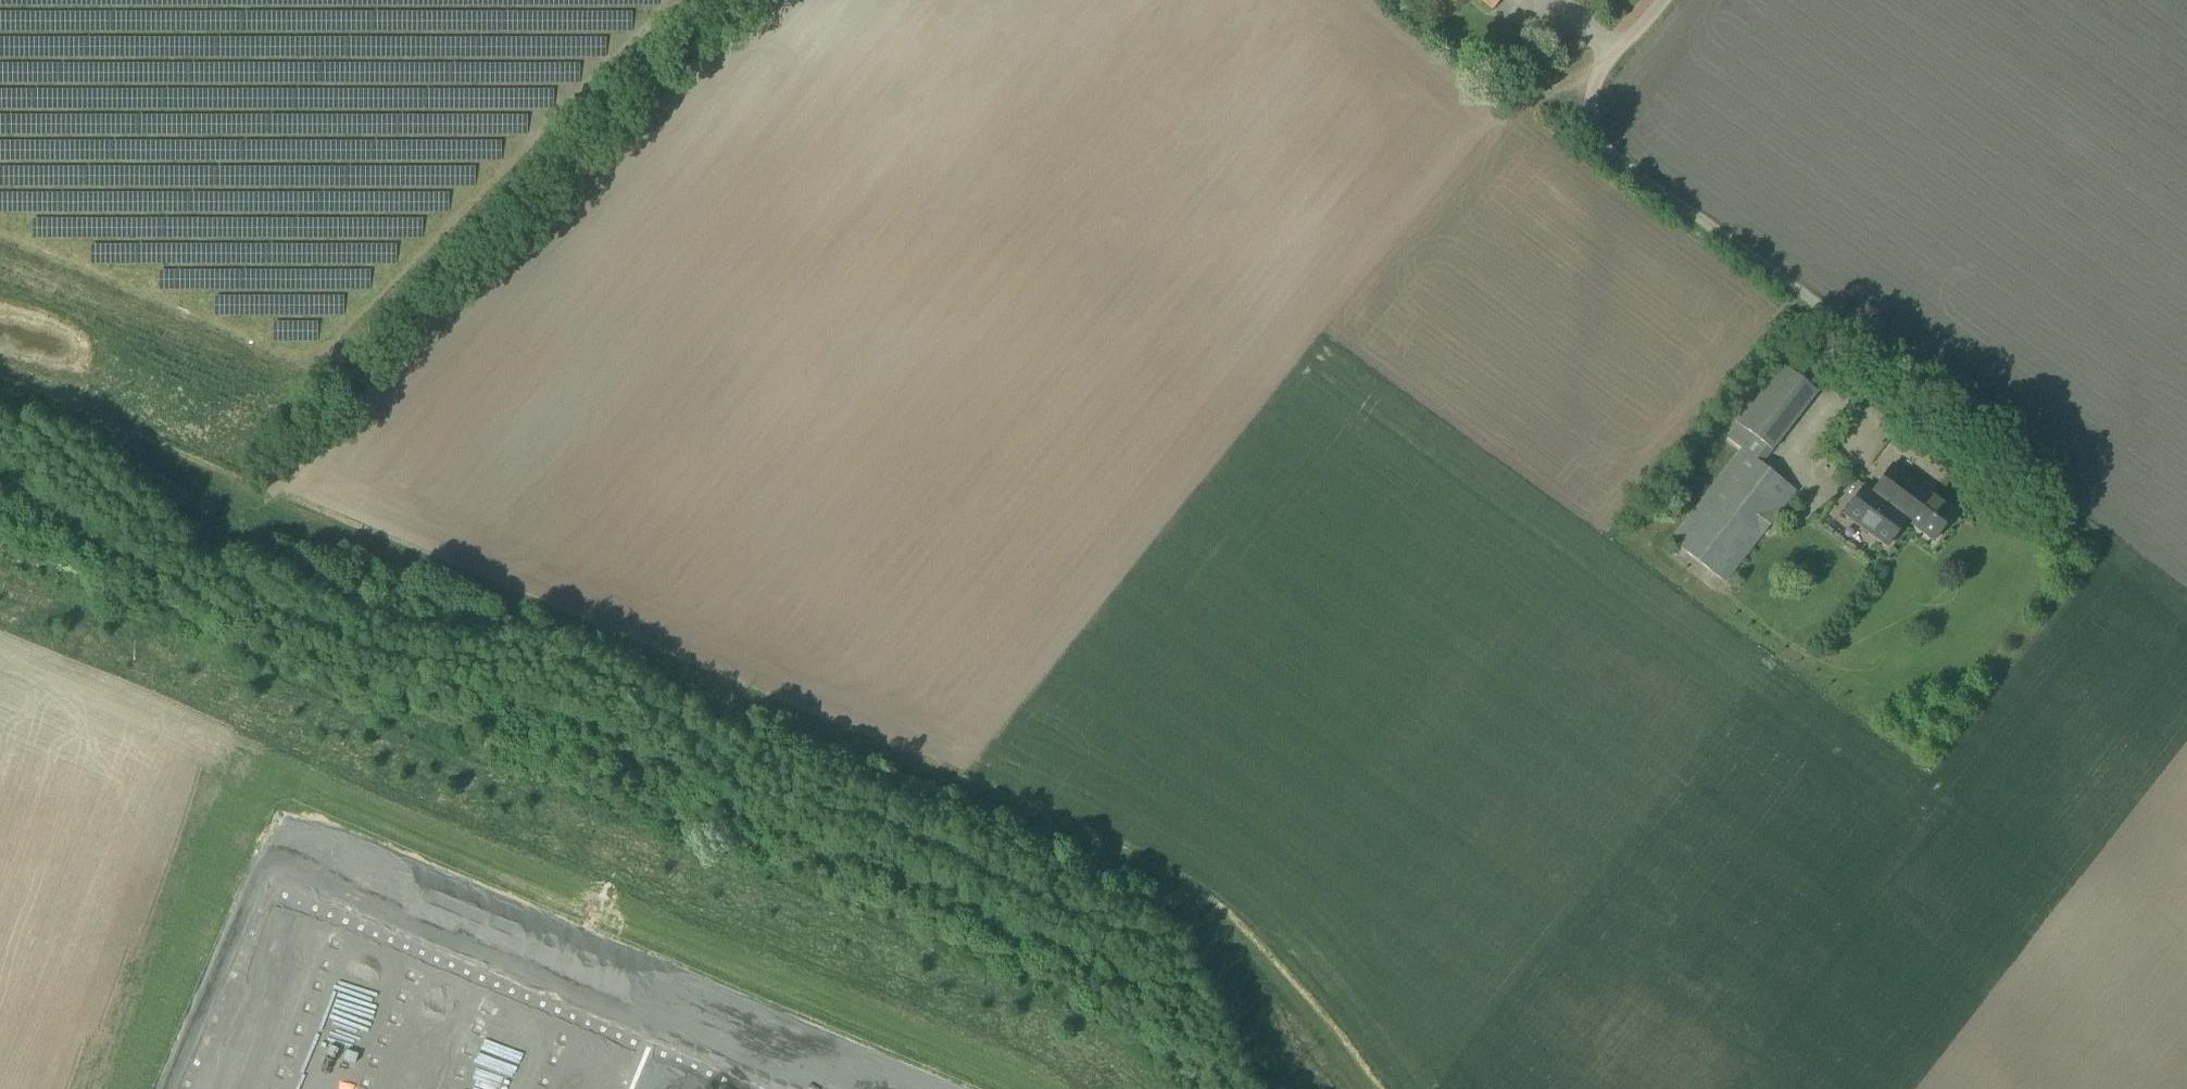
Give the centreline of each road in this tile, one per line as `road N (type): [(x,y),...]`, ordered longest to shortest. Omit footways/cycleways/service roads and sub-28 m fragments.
road 1 (unclassified): [(1893,363),(1606,149),(1591,113),(1594,88),(1602,67),(1661,0)]
road 2 (track): [(1893,363),(2186,590)]

